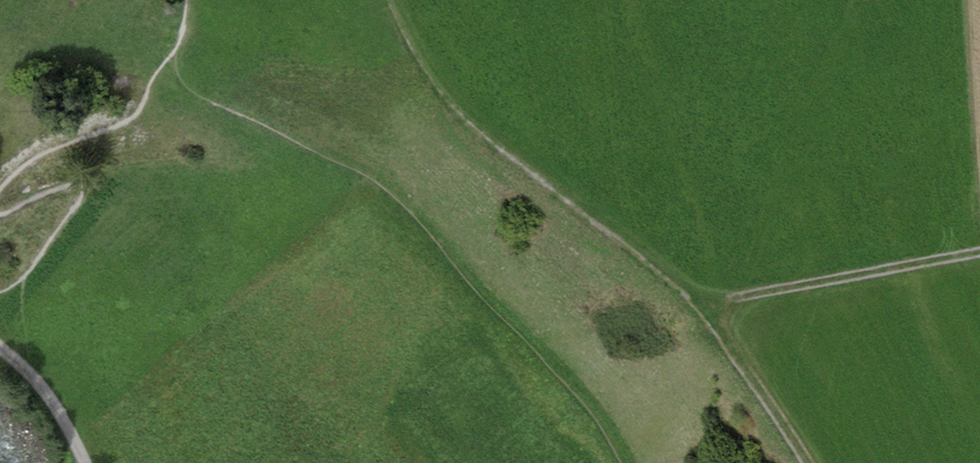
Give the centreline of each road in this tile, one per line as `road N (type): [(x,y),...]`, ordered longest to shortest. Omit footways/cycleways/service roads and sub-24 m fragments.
road 1 (track): [(805,462),(698,306),(441,91),(387,0)]
road 2 (track): [(979,249),(698,306)]
road 3 (track): [(0,350),(46,391),(83,462)]

